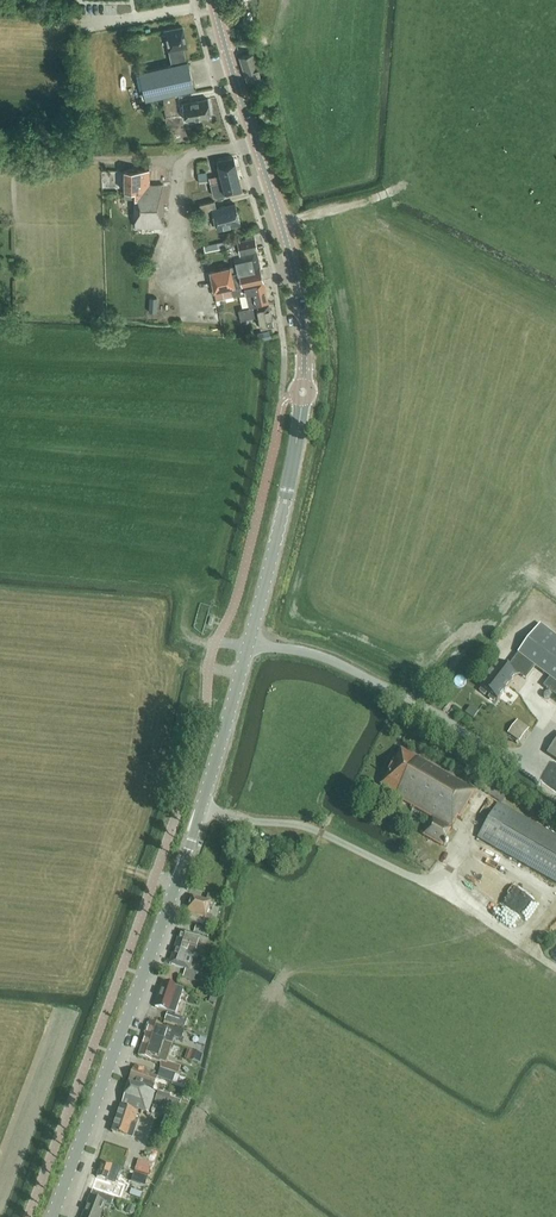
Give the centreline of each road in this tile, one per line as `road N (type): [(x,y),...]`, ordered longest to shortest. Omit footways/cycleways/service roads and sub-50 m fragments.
road 1 (secondary): [(52,1216),(201,810),(276,543),(302,401)]
road 2 (secondary): [(304,384),(294,272),(214,0)]
road 3 (track): [(555,968),(430,886)]
road 4 (track): [(404,181),(371,201),(281,223)]

